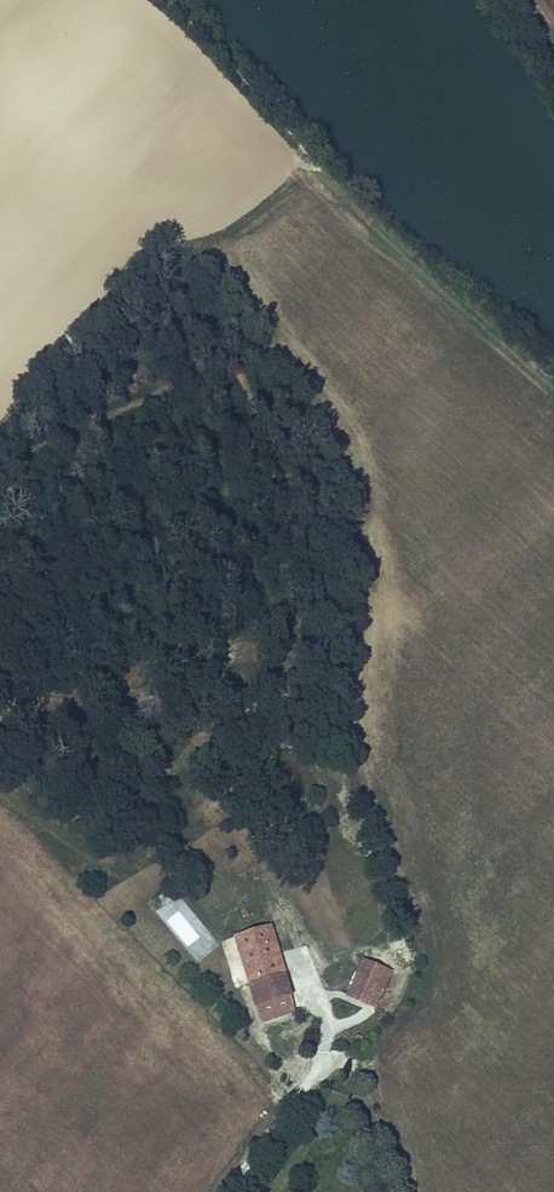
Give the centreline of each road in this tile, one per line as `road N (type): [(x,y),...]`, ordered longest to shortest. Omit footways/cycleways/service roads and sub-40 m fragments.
road 1 (track): [(553,388),(306,164),(213,39),(166,0)]

